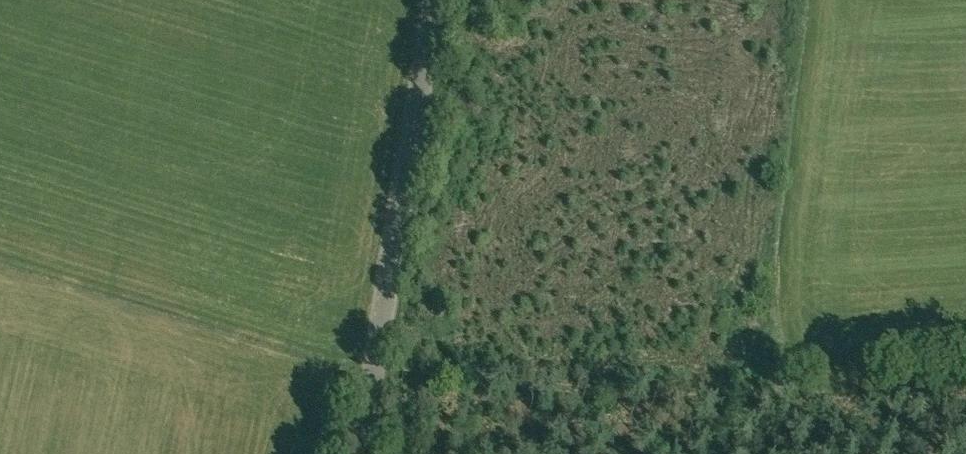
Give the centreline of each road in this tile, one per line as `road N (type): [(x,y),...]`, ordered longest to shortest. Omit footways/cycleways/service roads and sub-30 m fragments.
road 1 (tertiary): [(363,453),(439,0)]

